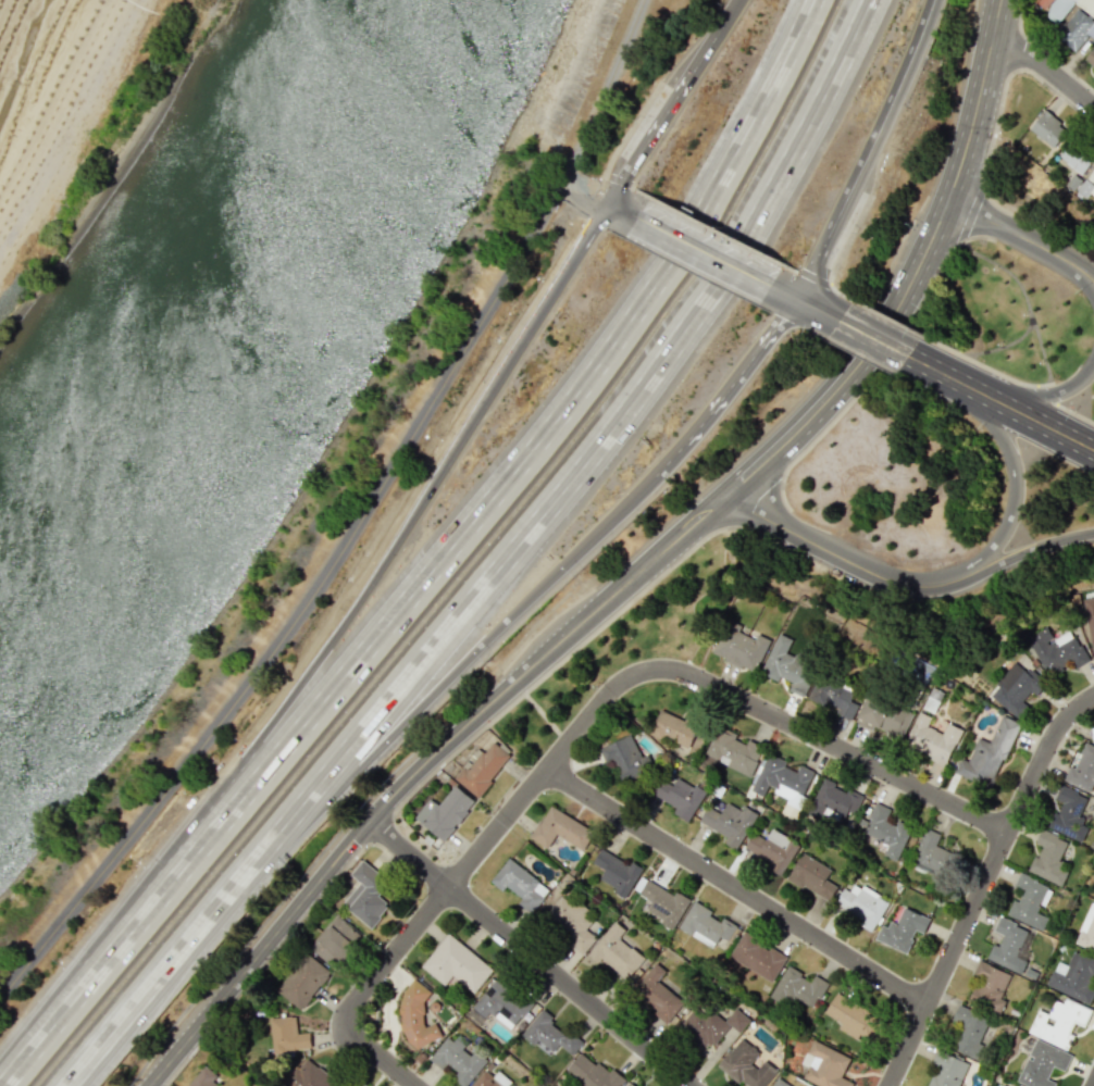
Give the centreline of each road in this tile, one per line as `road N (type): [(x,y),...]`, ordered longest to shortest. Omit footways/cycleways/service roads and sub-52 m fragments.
road 1 (motorway): [(816,0),(725,176),(639,310),(390,626),(4,1085)]
road 2 (tertiary): [(145,1085),(384,800),(819,405),(859,358),(930,238)]
road 3 (motorway): [(208,912),(683,332),(812,116),(870,0)]
road 4 (residential): [(1006,835),(689,678),(639,677),(614,694),(447,887),(347,1009),(344,1026)]
road 5 (motorway): [(208,912),(655,475)]
road 6 (motorway): [(478,408),(154,900)]
road 7 (residential): [(550,770),(928,1006)]
road 8 (residential): [(889,1085),(1054,733),(1093,694)]
road 9 (residential): [(366,820),(695,1085)]
road 10 (motorway): [(797,301),(932,0)]
road 11 (secondary): [(723,496),(893,581),(932,585),(967,574)]
road 12 (tertiary): [(930,238),(972,120),(998,0)]
road 13 (motorway): [(739,0),(605,203)]
road 14 (motorway): [(605,203),(478,408)]
road 15 (motorway): [(64,1085),(208,912)]
road 16 (motorway): [(655,475),(797,301)]
road 17 (secondary): [(974,388),(1010,454),(1015,492),(1002,534),(967,574)]
road 18 (secondary): [(636,216),(769,285)]
road 19 (secondary): [(1071,262),(946,199)]
road 20 (secondary): [(974,388),(1093,450)]
road 21 (secondary): [(967,574),(1093,531)]
road 22 (secondary): [(1093,360),(1056,391),(974,388)]
road 23 (residential): [(992,27),(1093,107)]

